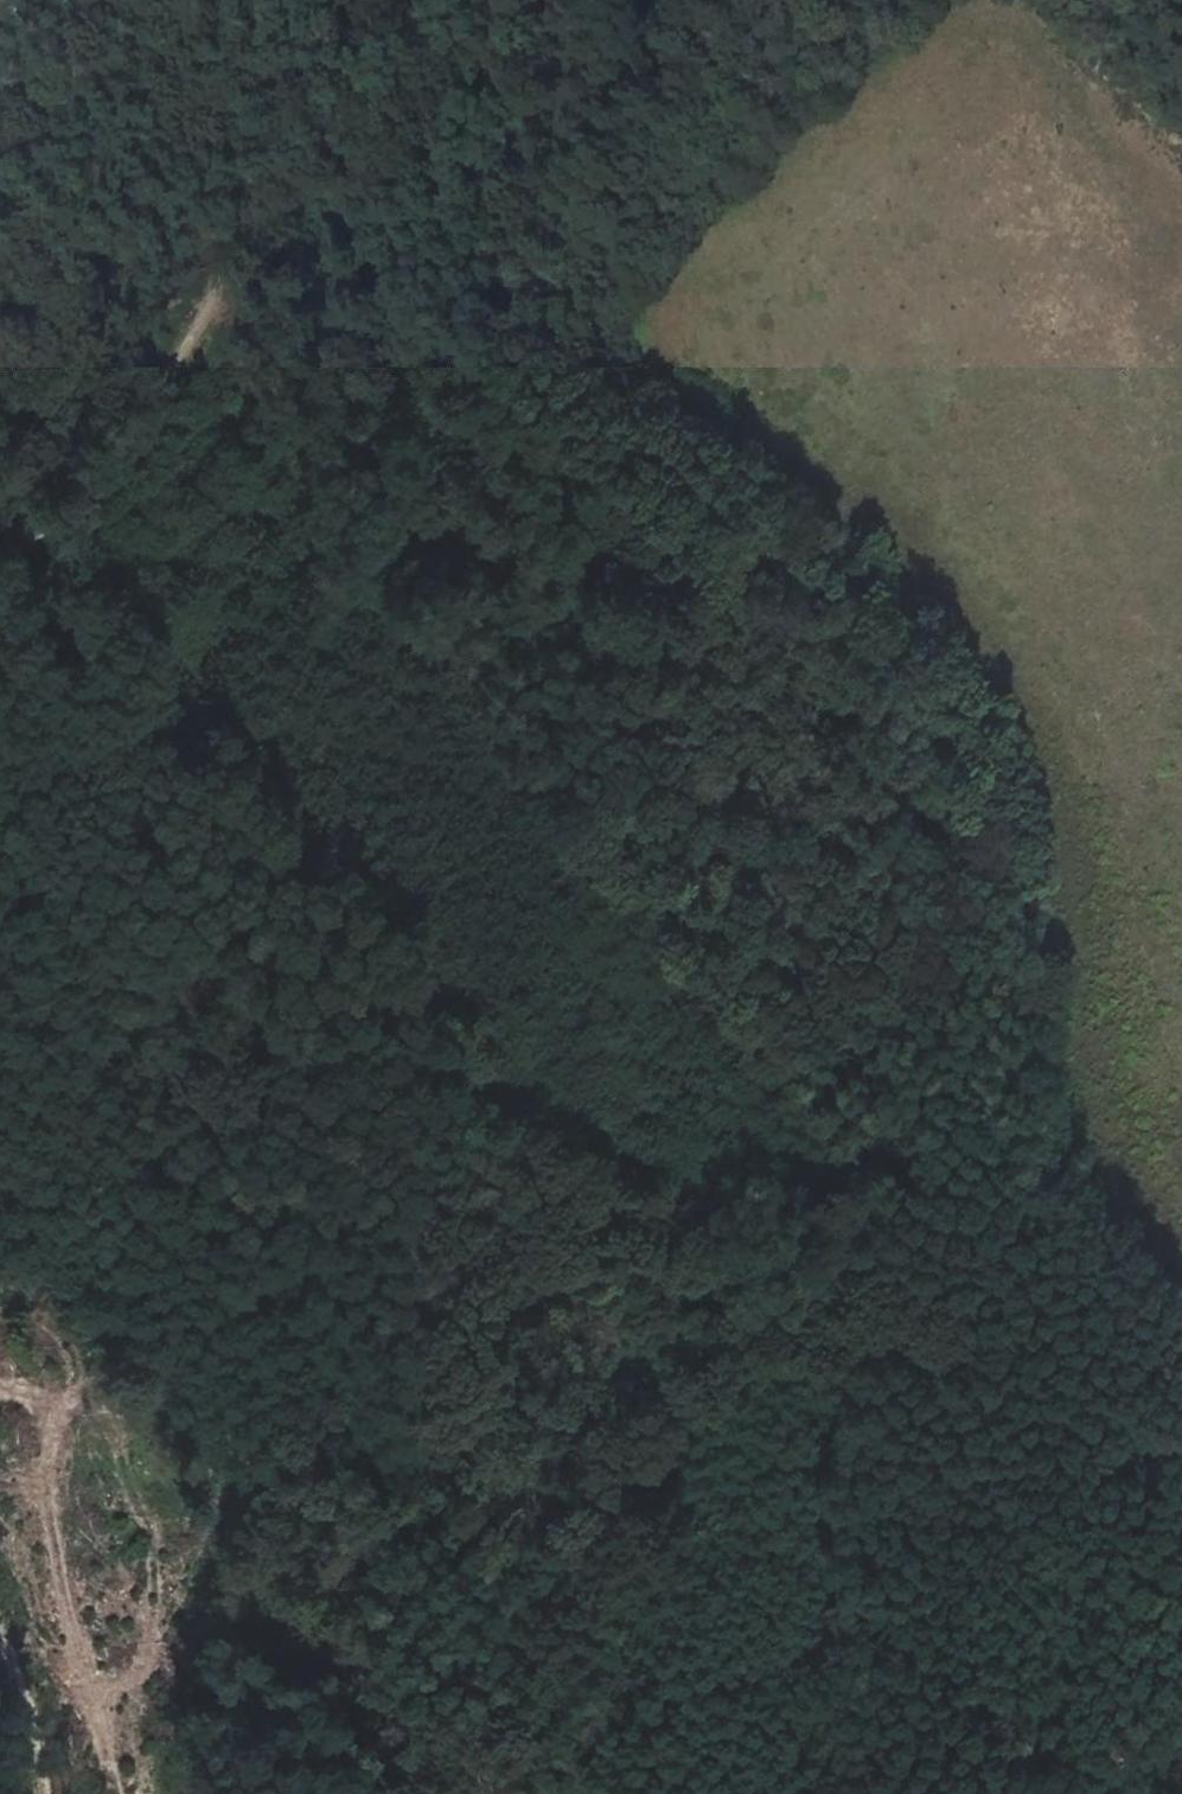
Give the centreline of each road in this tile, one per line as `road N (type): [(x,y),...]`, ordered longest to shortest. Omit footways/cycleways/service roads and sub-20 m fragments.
road 1 (track): [(407,0),(287,237)]
road 2 (track): [(796,1793),(824,1547)]

